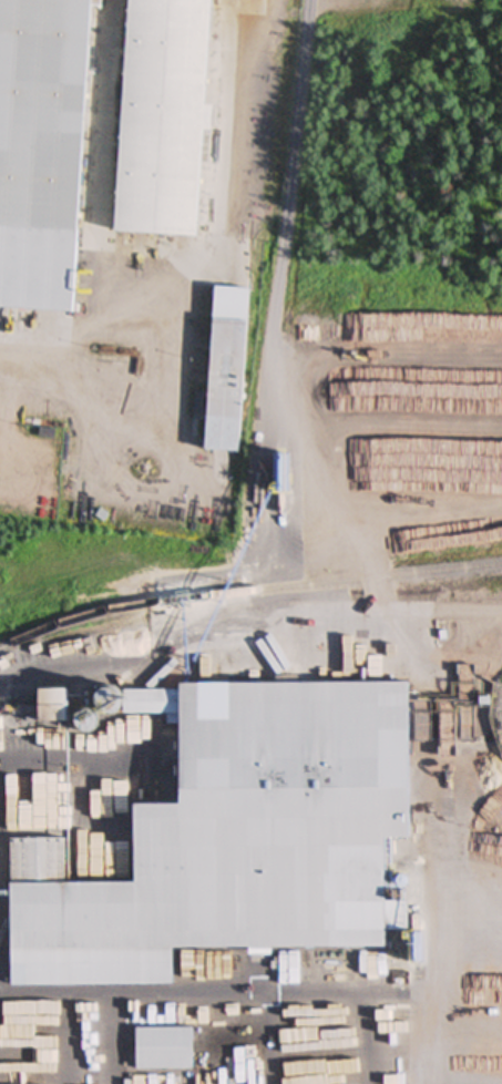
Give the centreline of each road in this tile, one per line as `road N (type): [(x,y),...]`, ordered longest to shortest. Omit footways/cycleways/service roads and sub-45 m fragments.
road 1 (residential): [(316,0),(283,293)]

